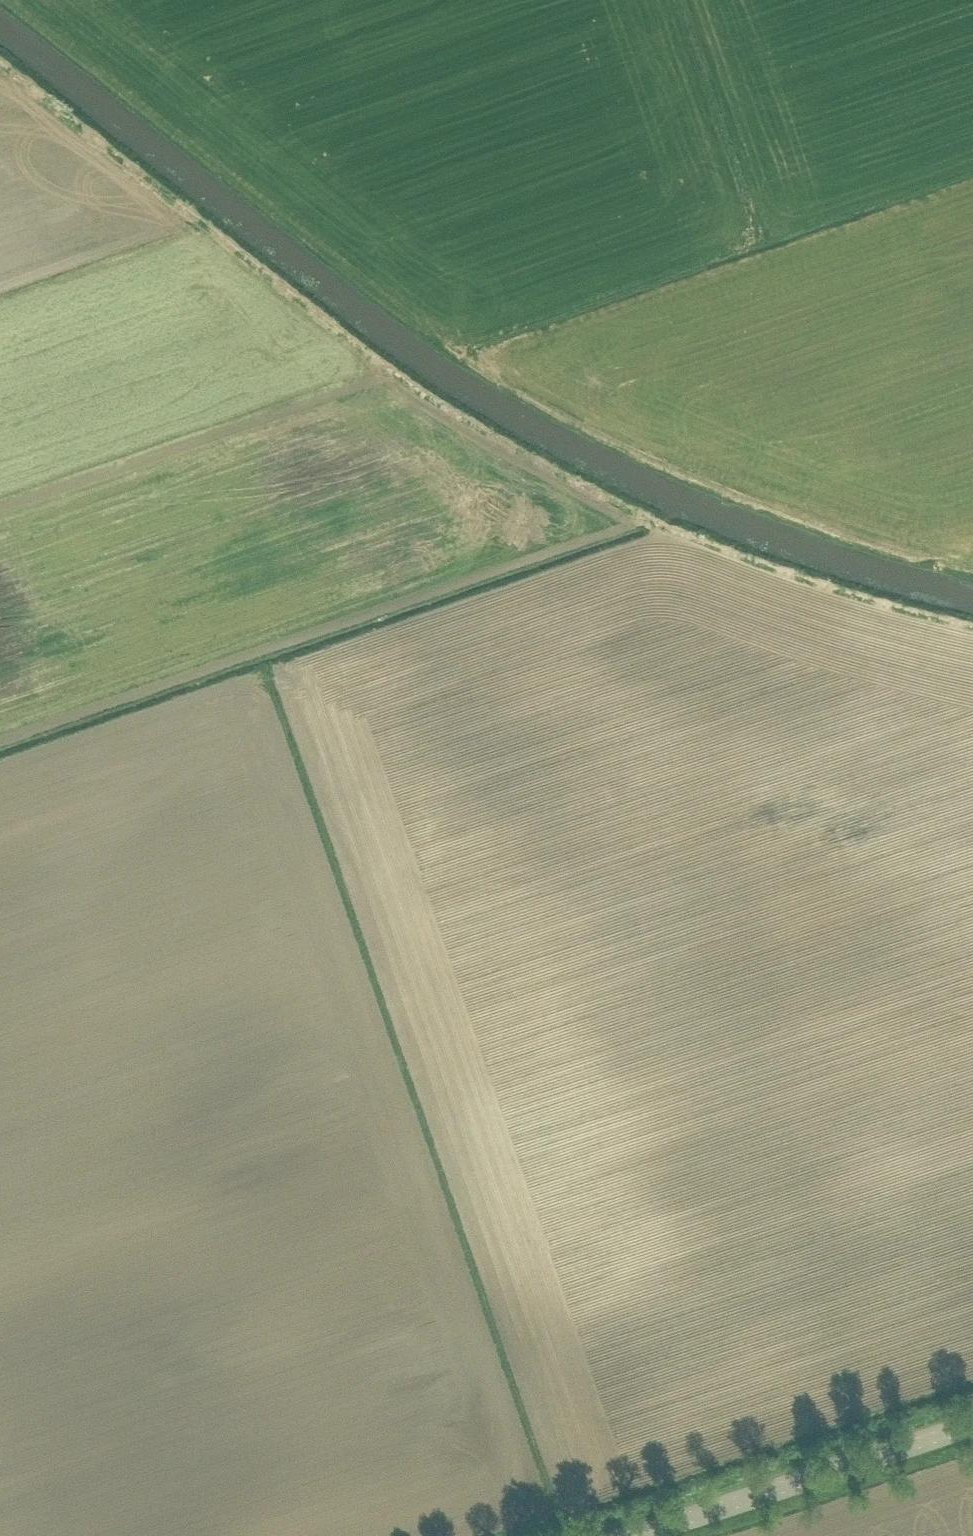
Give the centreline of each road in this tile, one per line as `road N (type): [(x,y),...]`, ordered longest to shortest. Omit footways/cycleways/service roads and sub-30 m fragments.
road 1 (tertiary): [(627,1535),(972,1422)]

